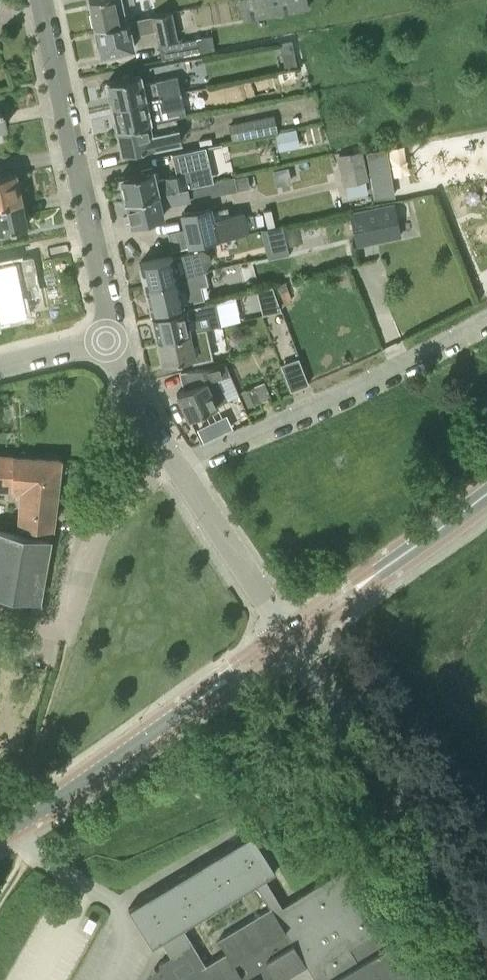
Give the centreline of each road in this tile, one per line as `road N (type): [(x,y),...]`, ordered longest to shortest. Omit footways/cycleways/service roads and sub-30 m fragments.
road 1 (unclassified): [(486,932),(289,637)]
road 2 (unclassified): [(0,832),(289,637)]
road 3 (residential): [(116,337),(43,0)]
road 4 (residential): [(176,464),(486,317)]
road 5 (unclassified): [(289,637),(486,493)]
road 6 (unclassified): [(64,649),(92,538),(176,464)]
road 7 (unclassified): [(289,637),(176,464)]
road 8 (unclassified): [(176,464),(128,381),(116,337)]

